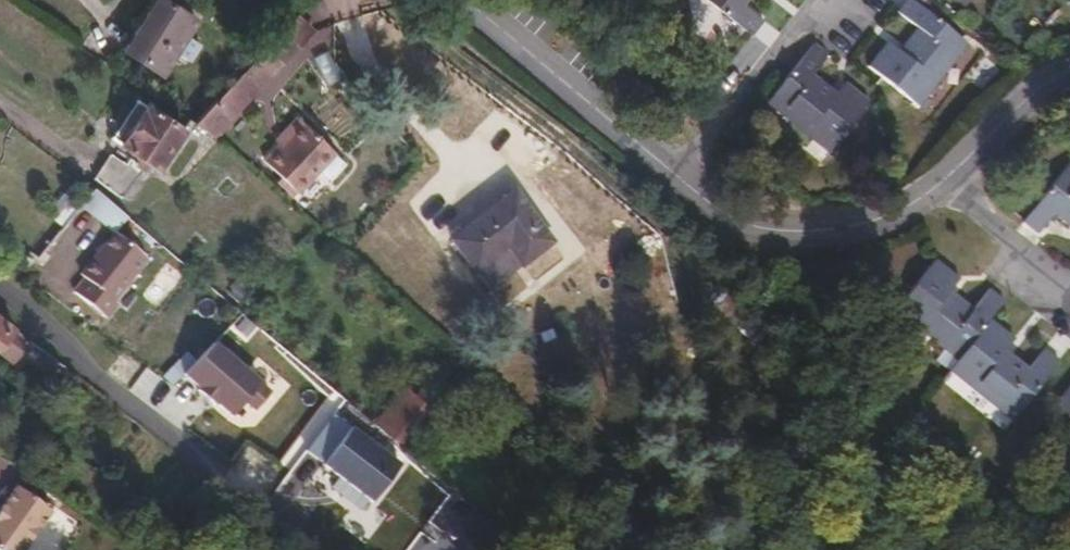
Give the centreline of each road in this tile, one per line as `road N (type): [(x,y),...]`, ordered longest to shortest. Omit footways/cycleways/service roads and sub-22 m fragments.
road 1 (residential): [(468,0),(711,201),(746,221),(879,221),(946,177),(1042,85),(1069,81)]

